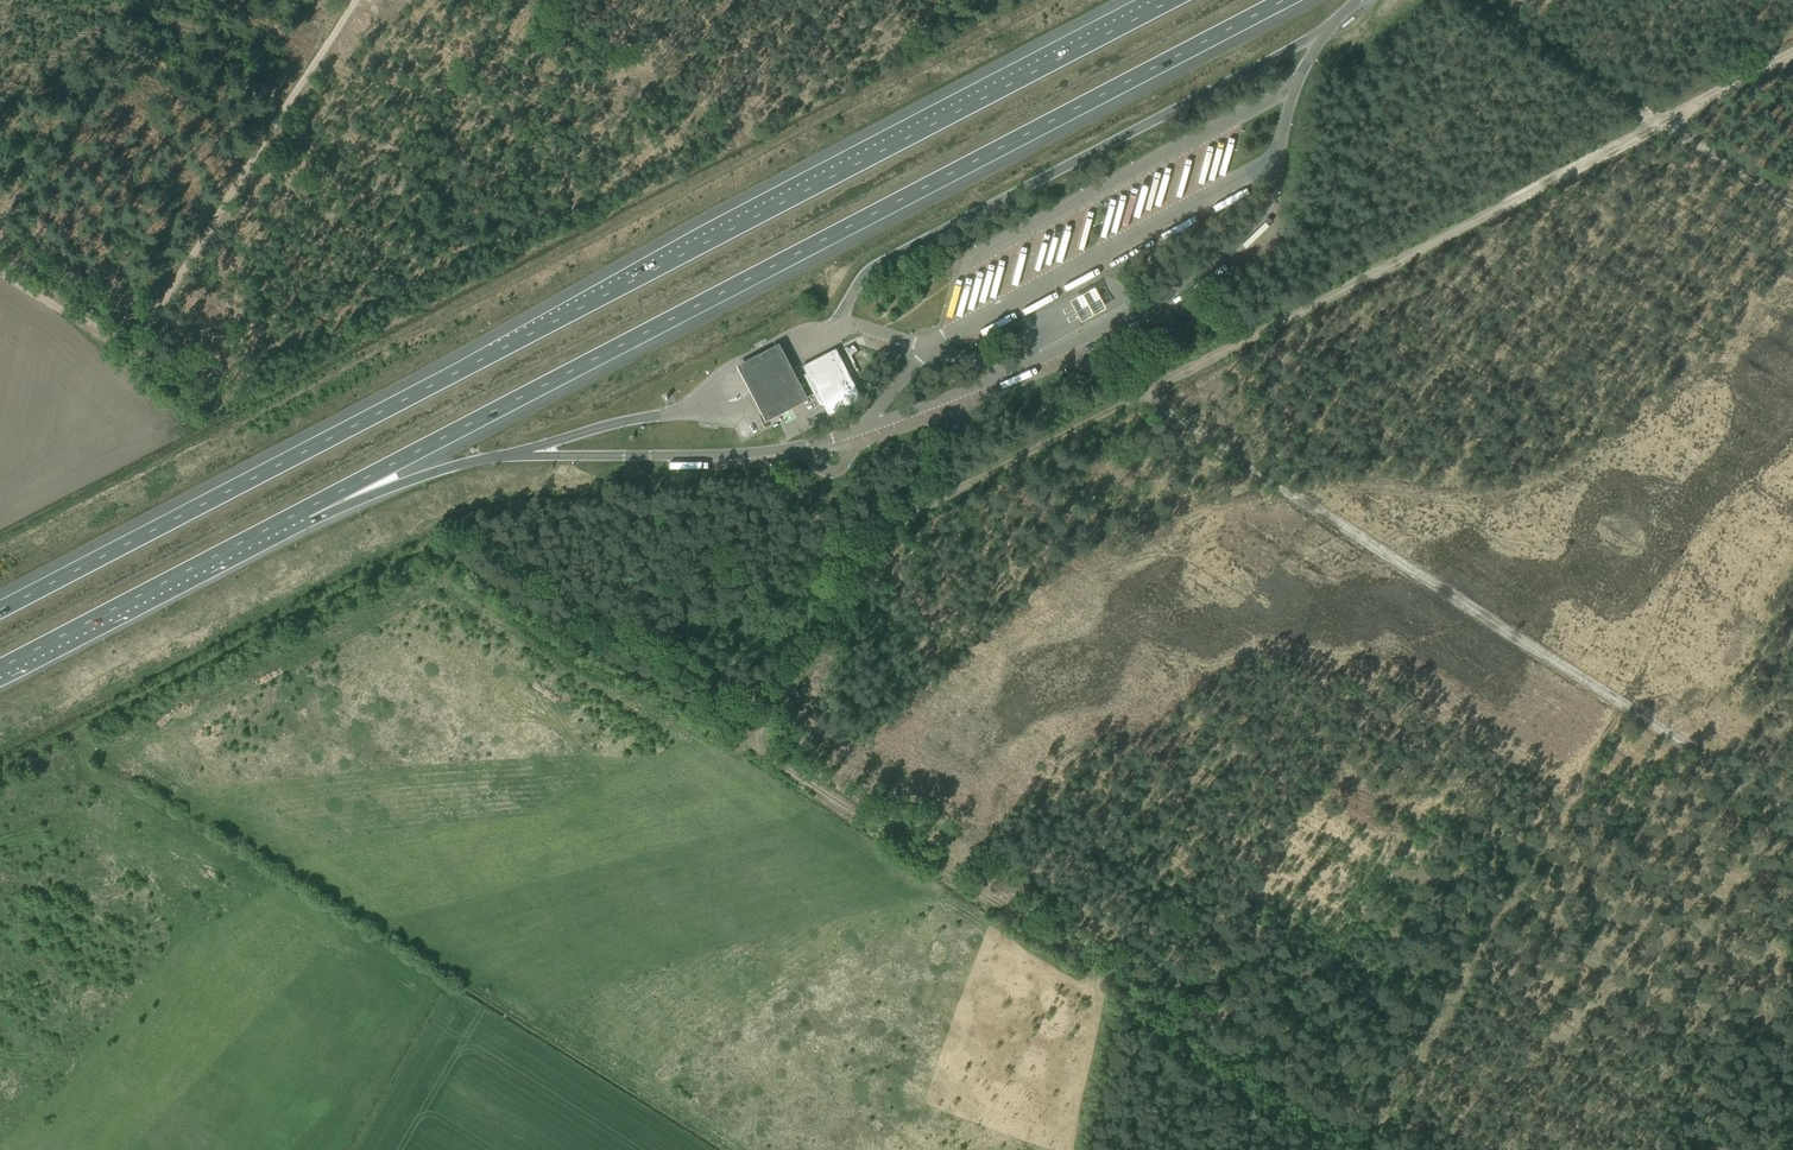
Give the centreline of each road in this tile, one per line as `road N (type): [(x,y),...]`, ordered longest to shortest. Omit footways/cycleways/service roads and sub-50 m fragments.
road 1 (track): [(1375,1149),(437,551),(402,558),(0,771)]
road 2 (motorway): [(1172,0),(0,607)]
road 3 (track): [(1792,50),(900,520),(751,745)]
road 4 (motorway): [(304,510),(1284,0)]
road 5 (track): [(1136,400),(1792,815)]
road 6 (track): [(358,0),(131,346),(0,263)]
road 7 (track): [(1621,706),(1365,1144)]
road 8 (motorway): [(0,668),(304,510)]
road 9 (motorway): [(304,510),(496,457)]
road 10 (track): [(1092,1149),(1124,988)]
road 11 (track): [(1665,122),(1792,205)]

